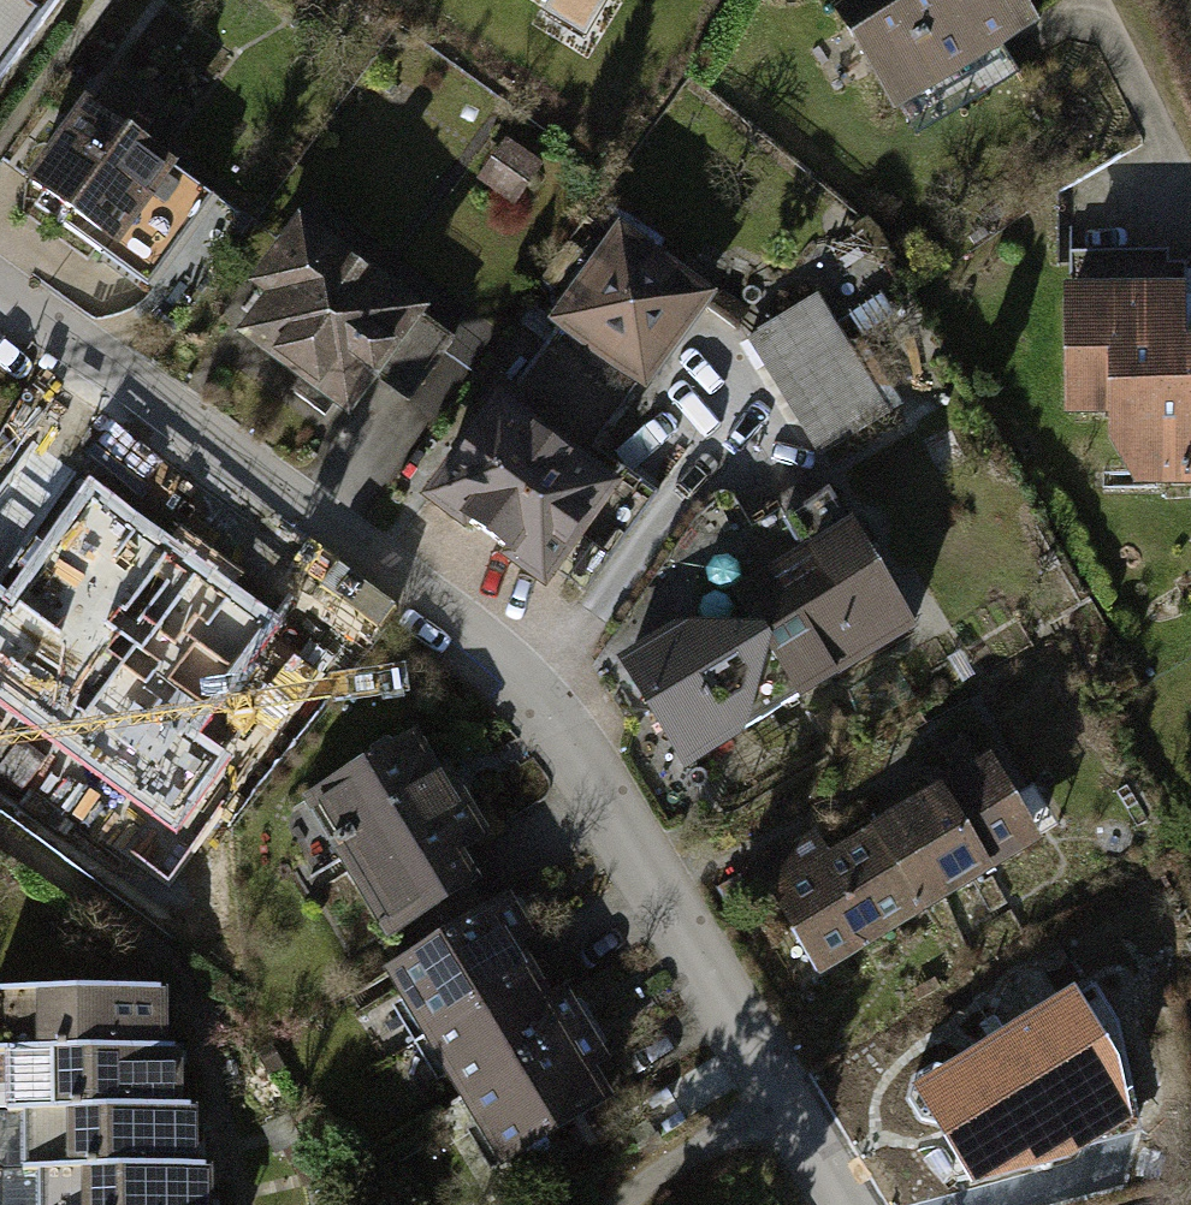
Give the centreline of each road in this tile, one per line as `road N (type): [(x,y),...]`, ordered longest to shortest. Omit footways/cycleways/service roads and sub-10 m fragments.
road 1 (residential): [(0,293),(537,697),(843,1204)]

